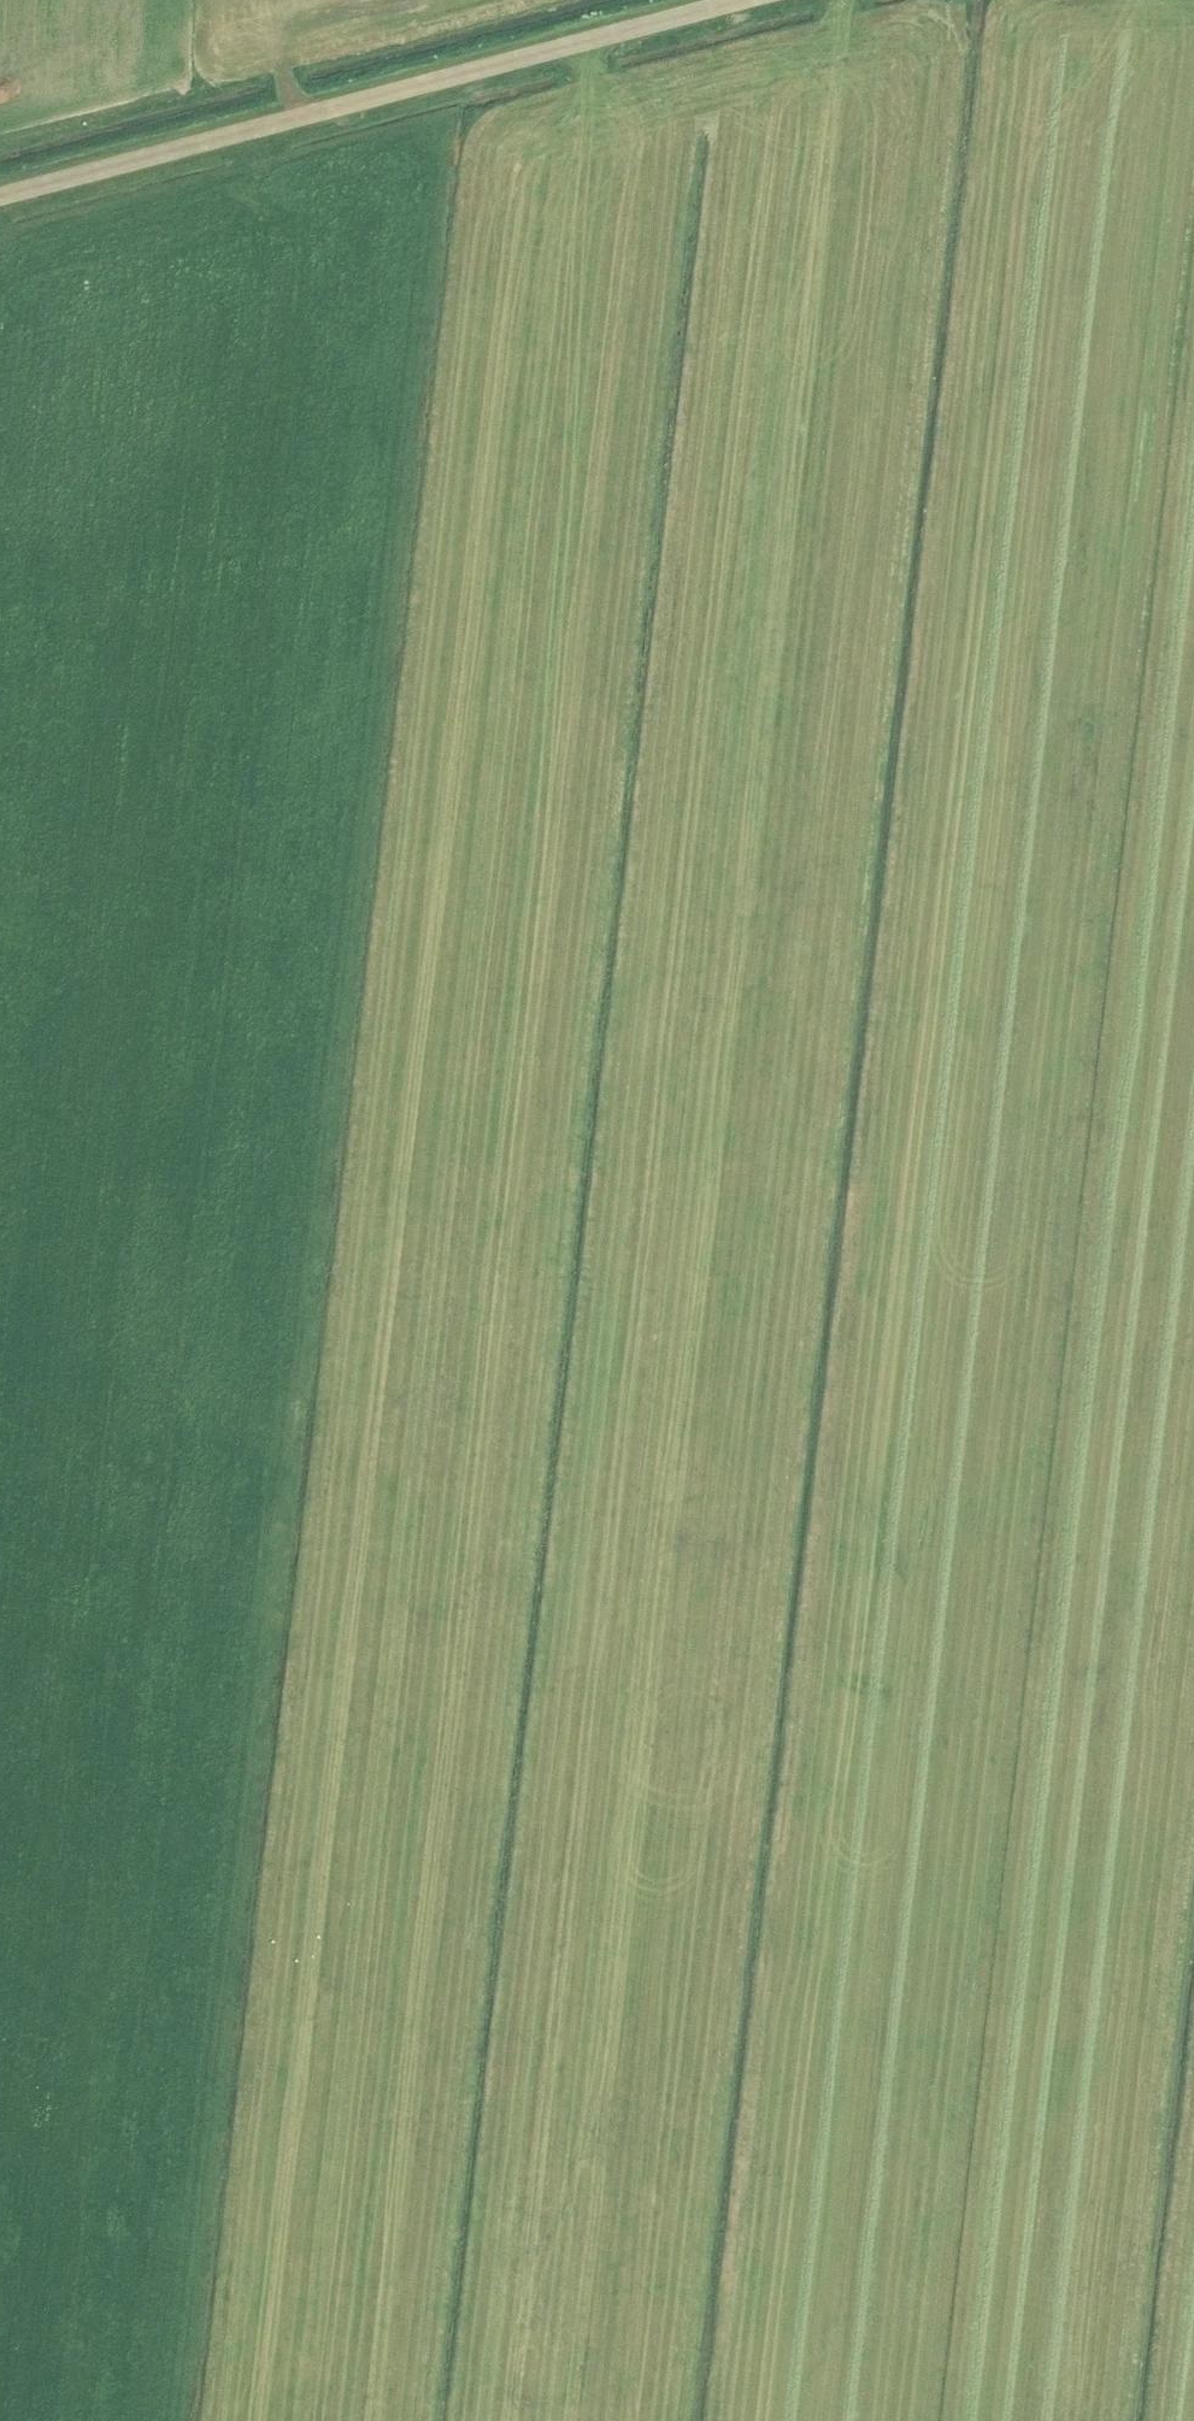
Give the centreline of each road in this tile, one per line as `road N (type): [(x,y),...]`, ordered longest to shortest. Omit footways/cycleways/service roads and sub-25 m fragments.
road 1 (unclassified): [(0,196),(749,0)]

